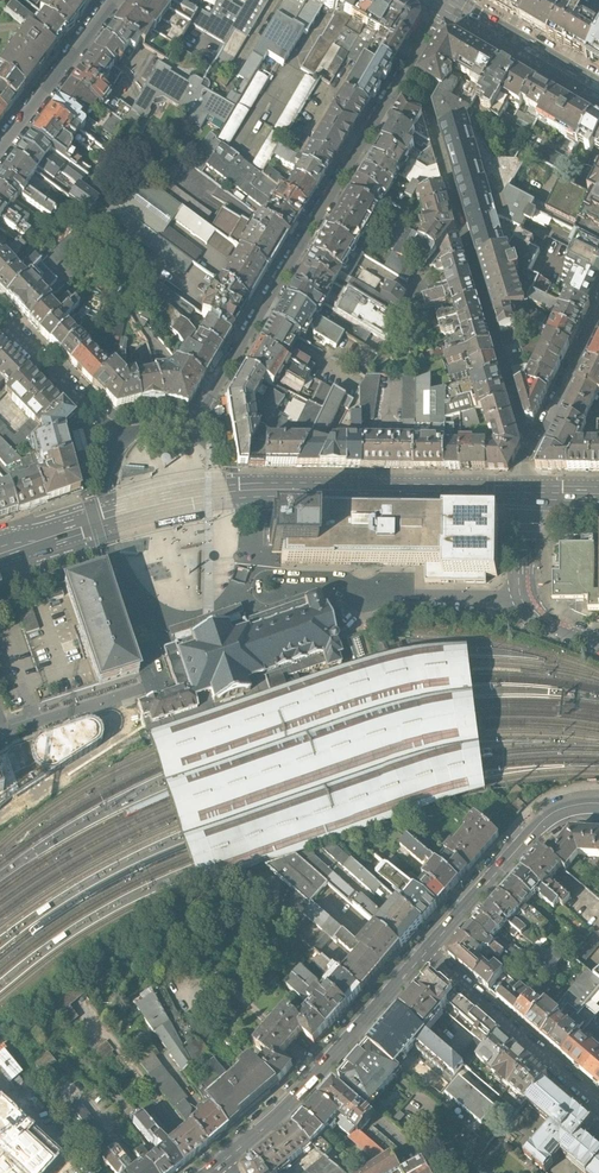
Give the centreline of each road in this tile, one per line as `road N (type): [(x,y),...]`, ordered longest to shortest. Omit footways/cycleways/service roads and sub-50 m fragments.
road 1 (residential): [(401,83),(201,413),(120,439)]
road 2 (primary): [(108,518),(242,490),(524,491)]
road 3 (residential): [(401,83),(426,97),(523,421),(538,436)]
road 4 (primary): [(227,1161),(290,1107),(427,951)]
road 5 (primary): [(427,951),(539,824),(563,808),(598,804)]
road 6 (residential): [(598,1105),(427,951)]
road 7 (primary): [(598,642),(550,620),(524,591),(524,491)]
road 8 (residential): [(0,149),(113,0)]
road 9 (residential): [(120,439),(0,315)]
road 10 (tertiary): [(451,2),(598,90)]
road 11 (residential): [(538,436),(598,313)]

